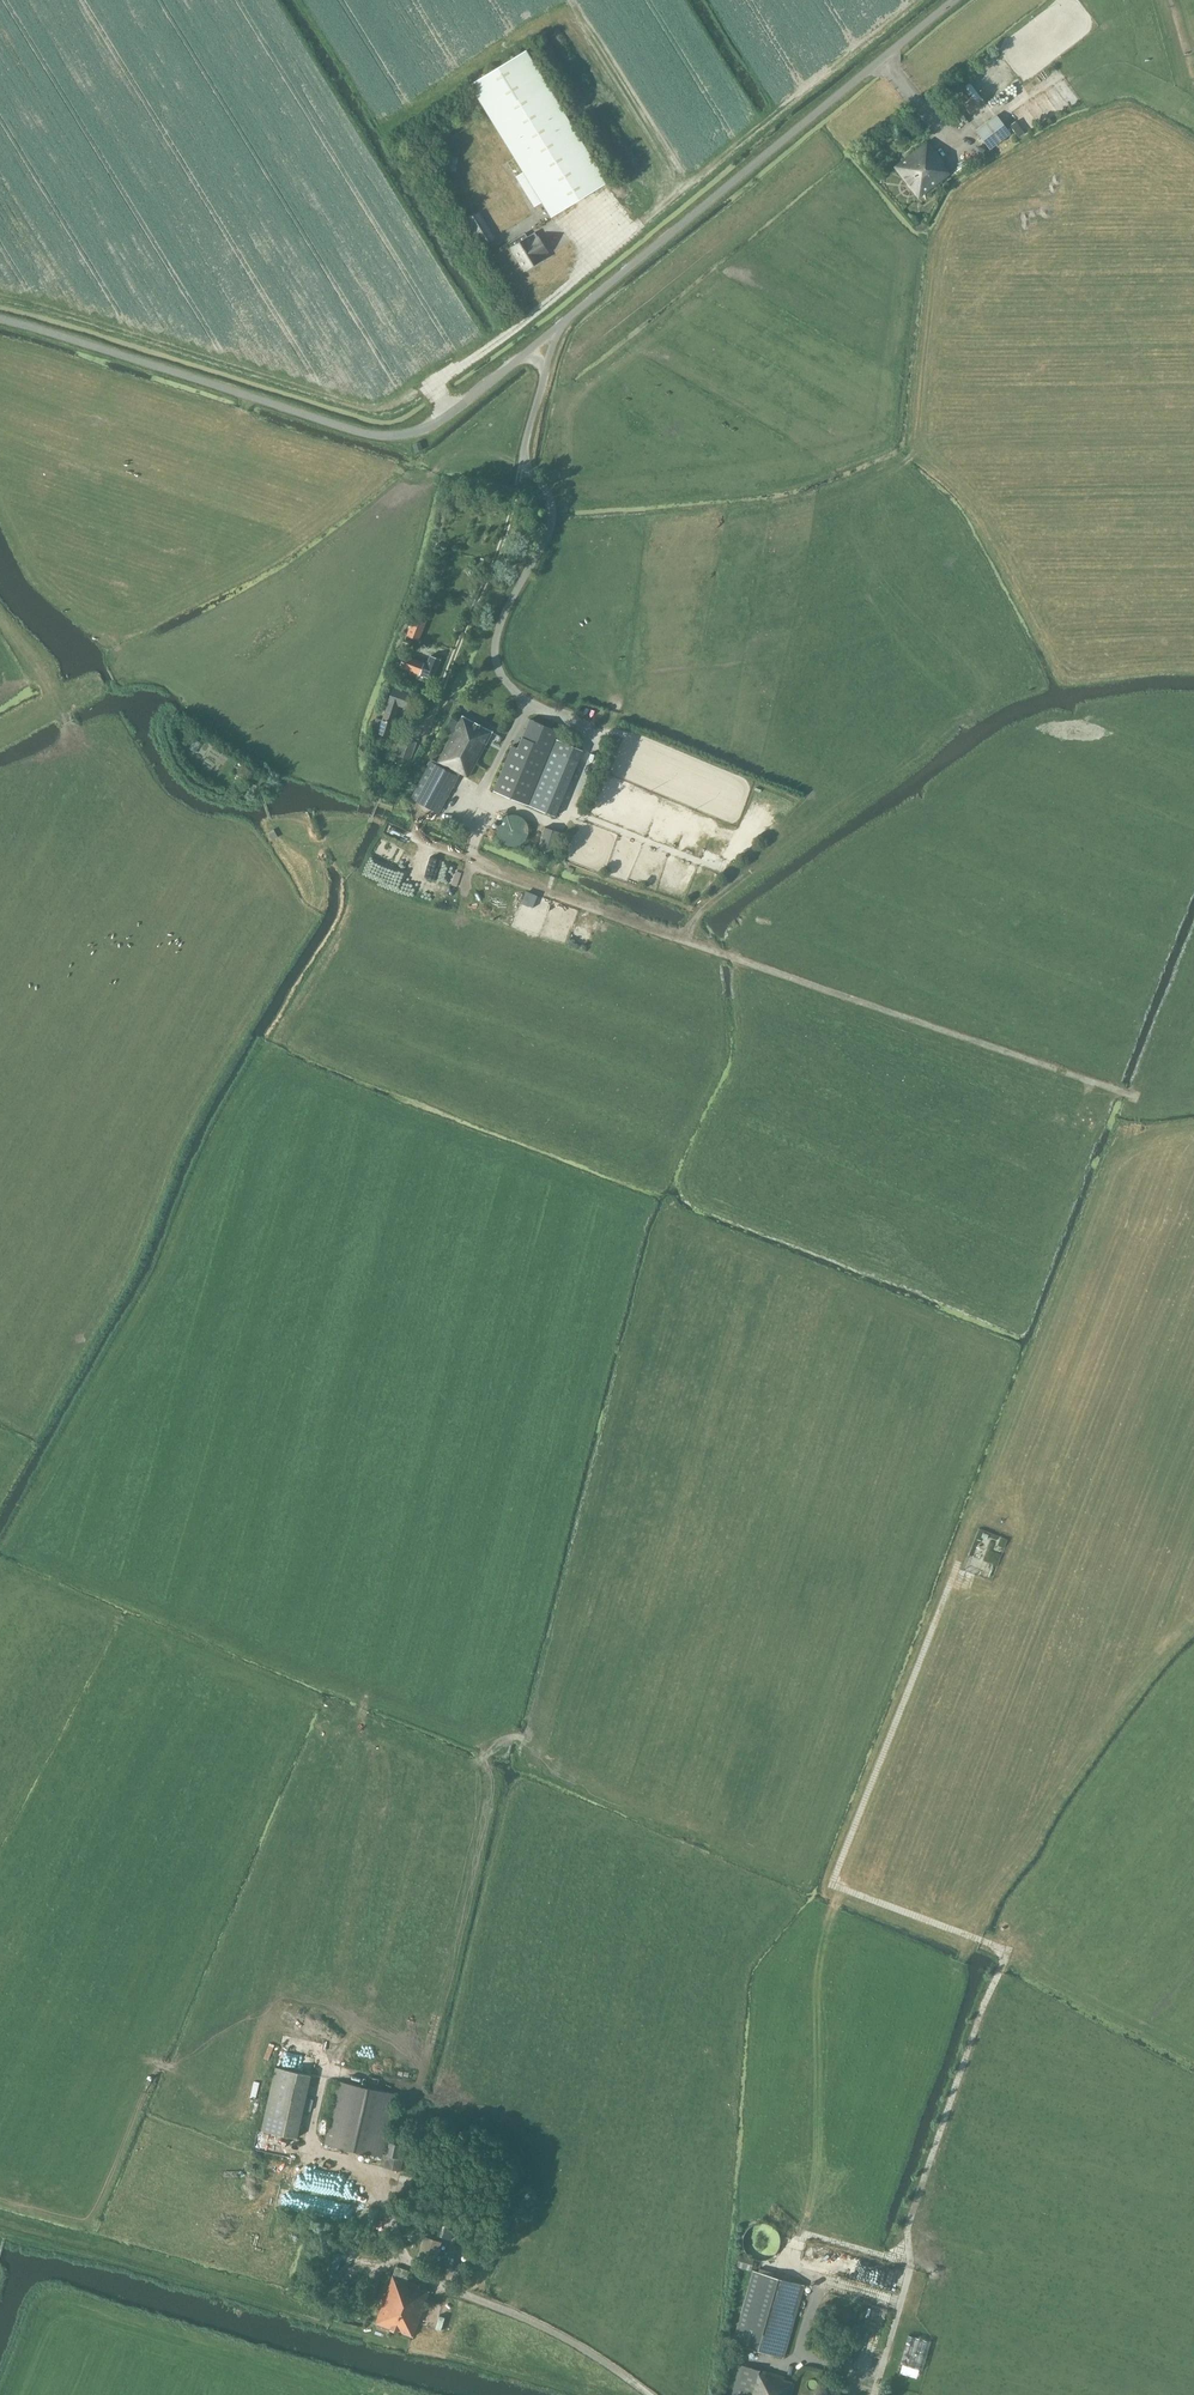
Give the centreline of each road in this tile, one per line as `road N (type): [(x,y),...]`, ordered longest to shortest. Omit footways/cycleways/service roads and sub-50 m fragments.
road 1 (unclassified): [(956,0),(543,341),(424,429),(360,433),(0,319)]
road 2 (track): [(969,1572),(950,1585),(835,1877),(838,1887),(1006,1952),(909,2222),(910,2268),(875,2394)]
road 3 (track): [(436,709),(511,513),(526,453)]
road 4 (track): [(99,747),(75,739),(63,698),(0,615)]

